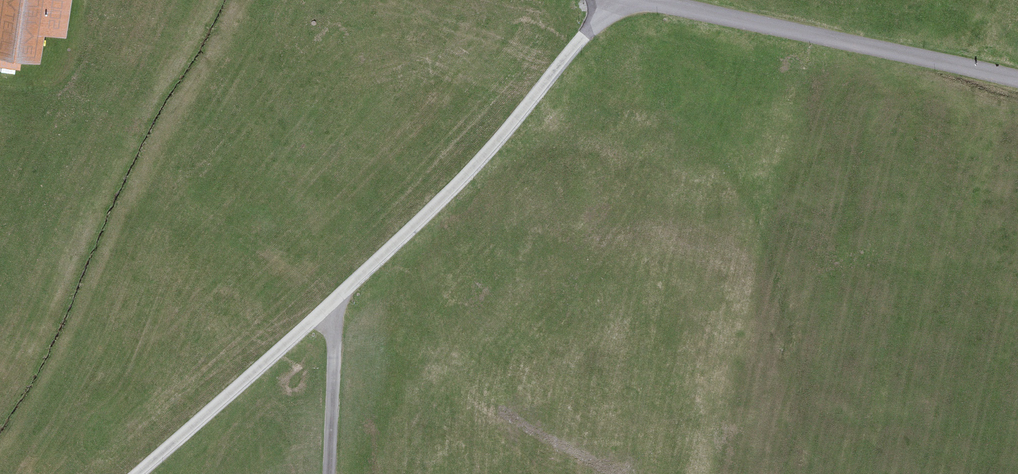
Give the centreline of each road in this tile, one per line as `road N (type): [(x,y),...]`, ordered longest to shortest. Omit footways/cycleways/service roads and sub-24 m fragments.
road 1 (unclassified): [(332,313),(528,111),(616,1)]
road 2 (residential): [(616,1),(1017,88)]
road 3 (unclassified): [(150,473),(332,313)]
road 4 (unclassified): [(332,473),(332,313)]

